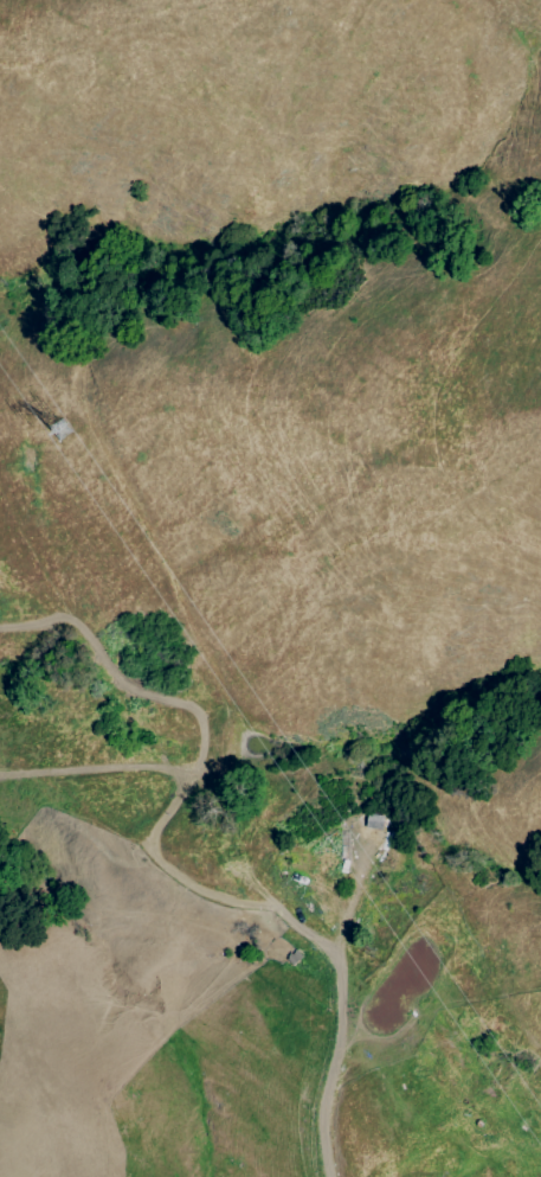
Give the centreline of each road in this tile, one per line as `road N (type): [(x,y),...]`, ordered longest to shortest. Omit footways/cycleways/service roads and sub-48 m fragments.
road 1 (track): [(325,1176),(320,1118),(340,973),(328,949),(272,907),(213,898),(176,879),(157,857),(153,834),(175,800),(167,770),(0,772)]

